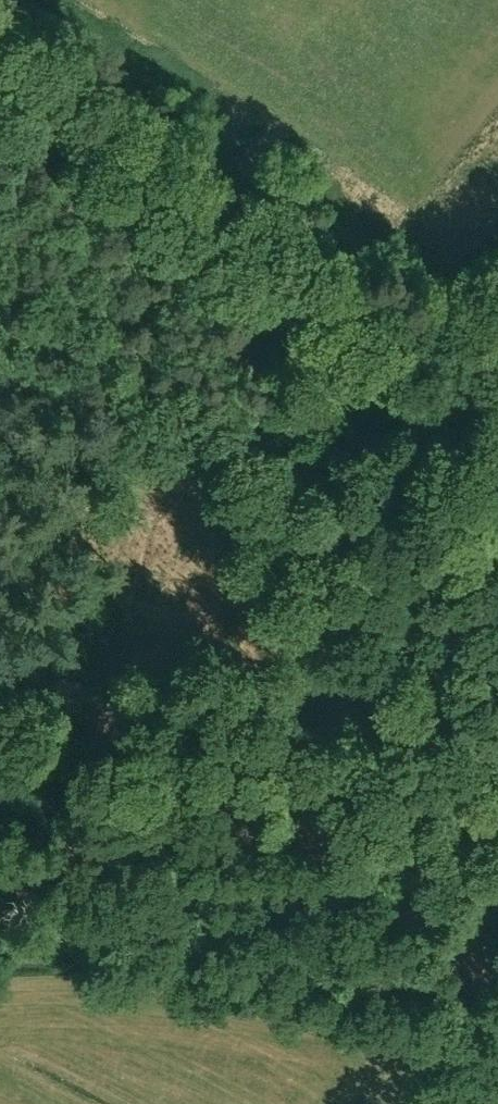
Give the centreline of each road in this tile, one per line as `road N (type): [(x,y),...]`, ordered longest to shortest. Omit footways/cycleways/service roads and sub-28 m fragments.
road 1 (unclassified): [(467,408),(0,90)]
road 2 (track): [(497,982),(0,732)]
road 3 (unclassified): [(497,670),(449,528),(448,450),(467,408)]

